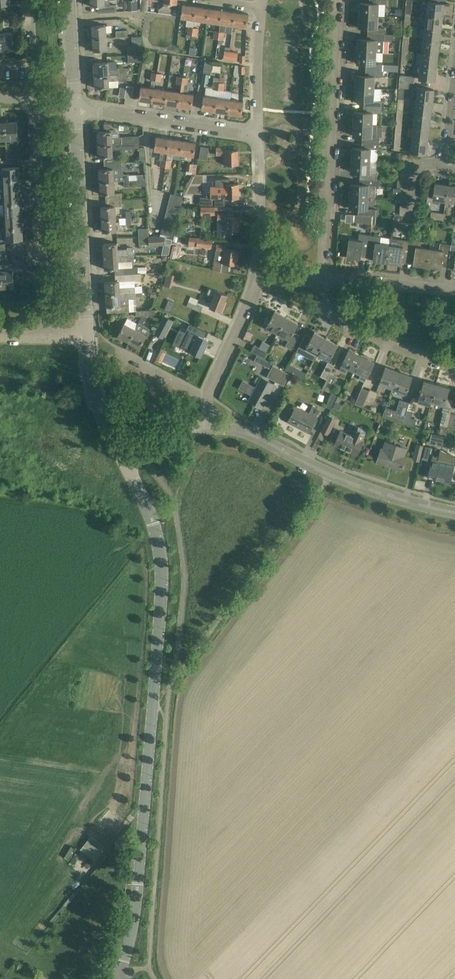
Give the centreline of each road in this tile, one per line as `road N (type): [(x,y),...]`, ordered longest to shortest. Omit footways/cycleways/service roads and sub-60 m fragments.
road 1 (tertiary): [(119,978),(135,913),(162,596),(158,536),(125,463)]
road 2 (unclassified): [(323,279),(339,0)]
road 3 (residential): [(454,512),(341,479),(255,435),(209,428)]
road 4 (residential): [(48,338),(37,101)]
road 5 (tertiary): [(88,338),(77,107)]
road 6 (residential): [(258,136),(77,107)]
road 7 (residential): [(454,366),(338,322),(324,311),(323,279)]
road 8 (residential): [(258,273),(258,136)]
road 9 (unclassified): [(208,399),(258,273)]
road 10 (tertiary): [(125,463),(95,397),(88,338)]
road 11 (unclassified): [(454,290),(323,279)]
road 12 (residential): [(258,136),(261,9)]

